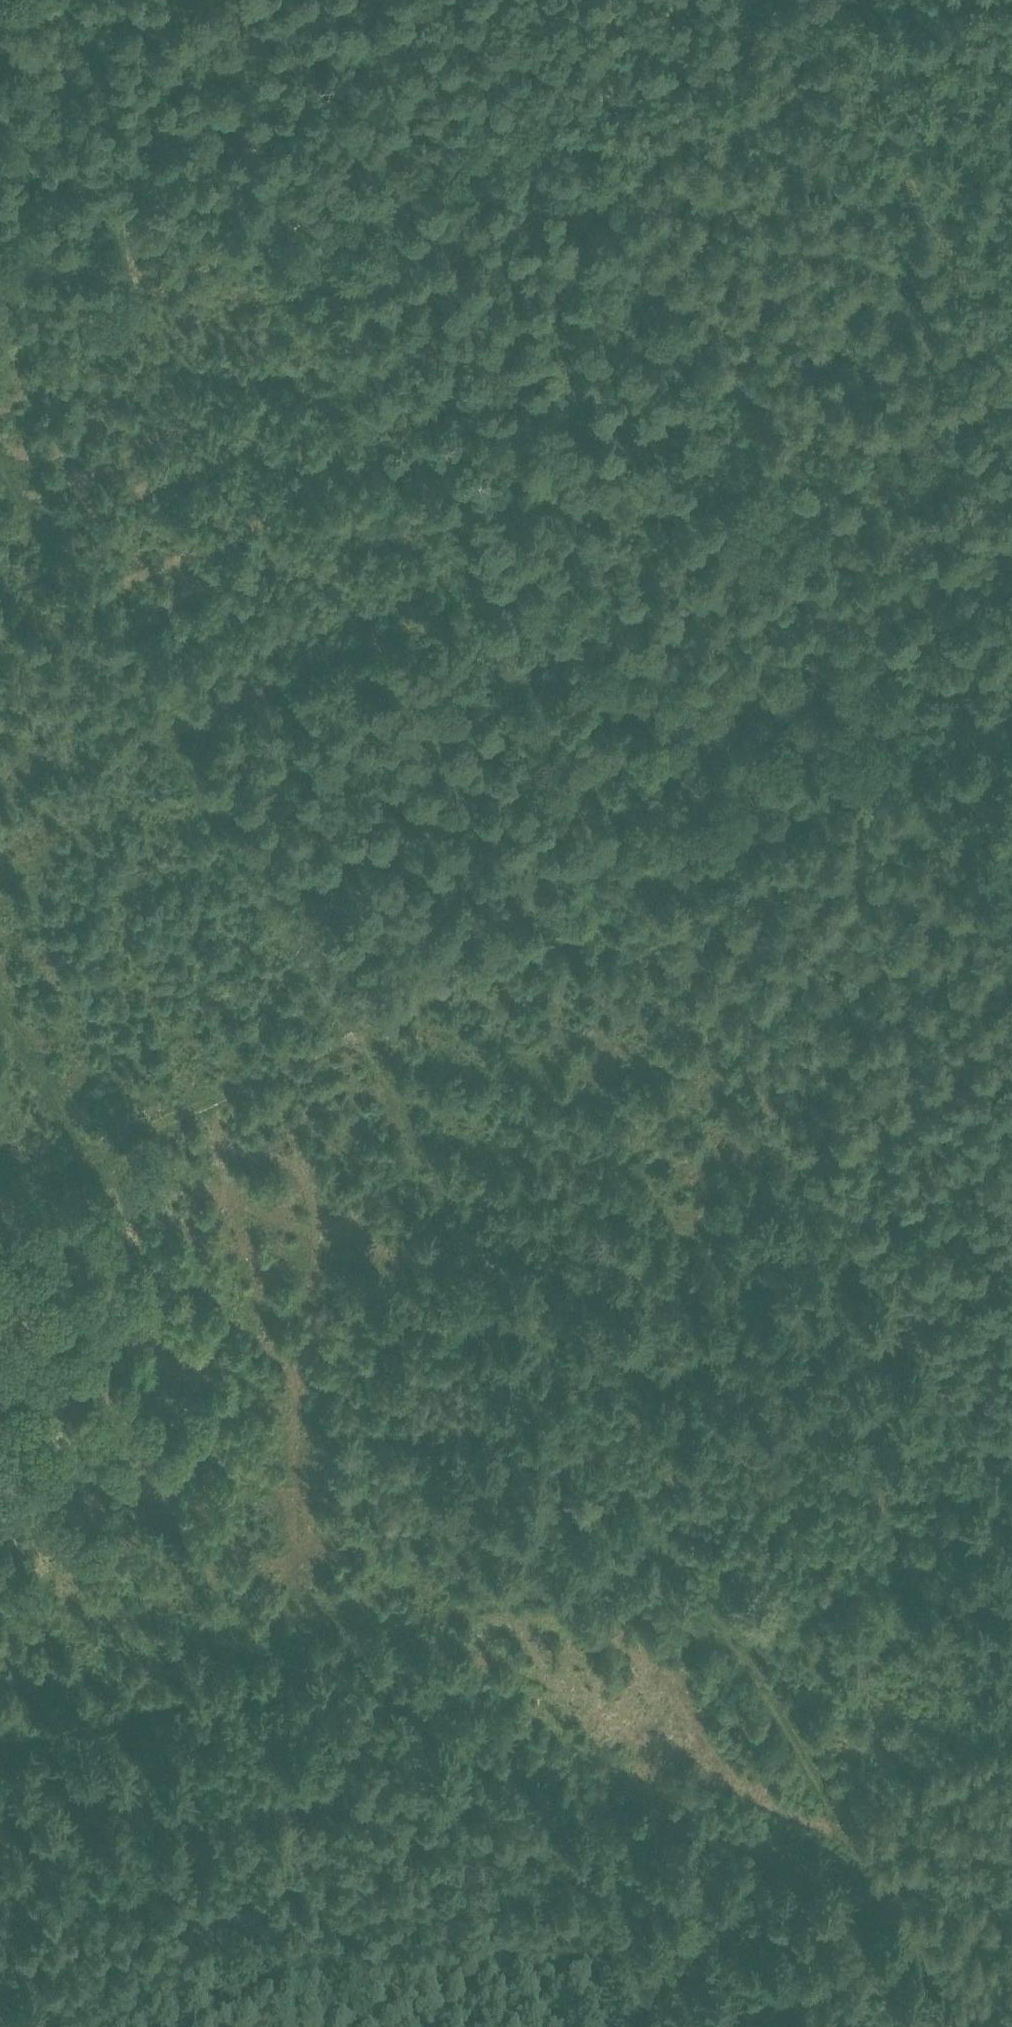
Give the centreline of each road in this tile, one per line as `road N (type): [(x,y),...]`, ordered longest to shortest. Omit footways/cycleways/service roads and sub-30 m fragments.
road 1 (track): [(833,0),(0,357)]
road 2 (track): [(1011,358),(824,4)]
road 3 (track): [(64,0),(131,229),(136,299)]

